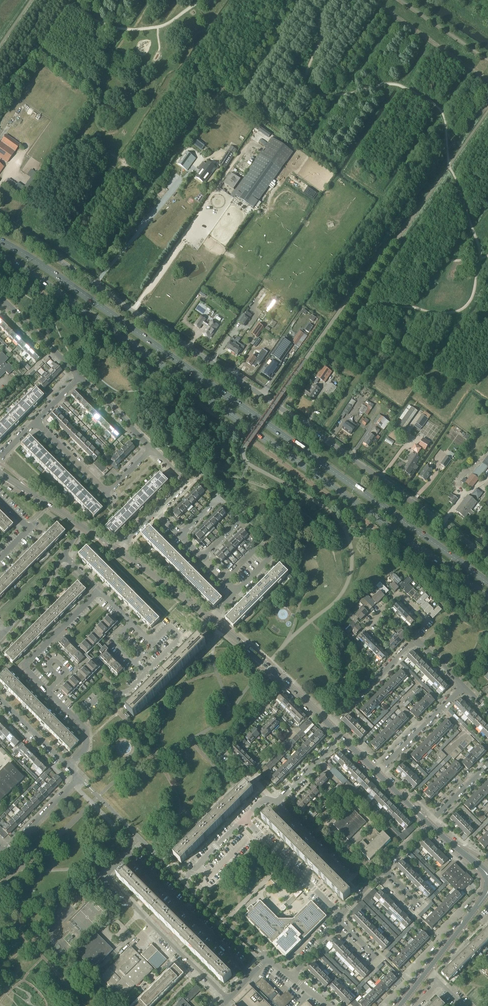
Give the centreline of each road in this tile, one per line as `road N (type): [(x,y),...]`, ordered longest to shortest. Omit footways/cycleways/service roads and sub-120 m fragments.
road 1 (trunk): [(0,255),(487,598)]
road 2 (trunk): [(487,583),(0,242)]
road 3 (unclassified): [(487,556),(0,219)]
road 4 (track): [(444,30),(346,171),(383,198),(315,299),(337,315)]
road 5 (track): [(227,0),(56,241)]
road 6 (residential): [(228,999),(110,880),(128,854)]
road 7 (residential): [(250,975),(128,854)]
road 8 (residential): [(341,916),(244,819),(269,800)]
road 9 (residential): [(151,450),(105,491),(37,421)]
road 10 (residential): [(48,692),(24,667),(98,591)]
road 11 (residential): [(3,851),(79,778),(68,766)]
road 12 (residential): [(330,727),(416,641)]
road 13 (residential): [(376,773),(461,687)]

